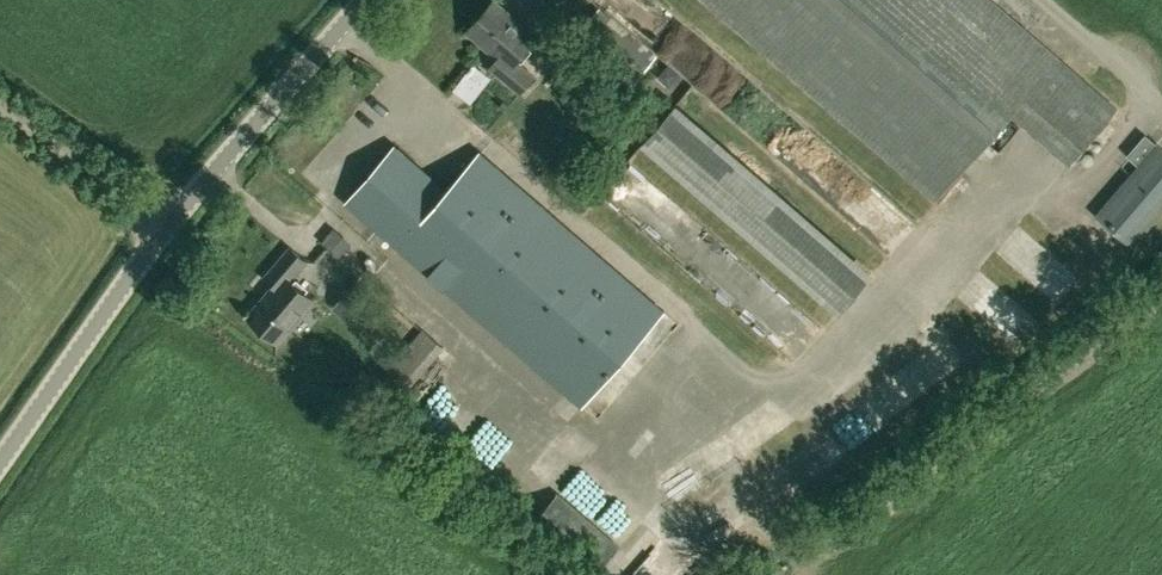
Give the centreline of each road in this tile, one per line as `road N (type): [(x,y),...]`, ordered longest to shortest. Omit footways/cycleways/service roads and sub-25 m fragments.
road 1 (unclassified): [(0,462),(168,226),(373,0)]

